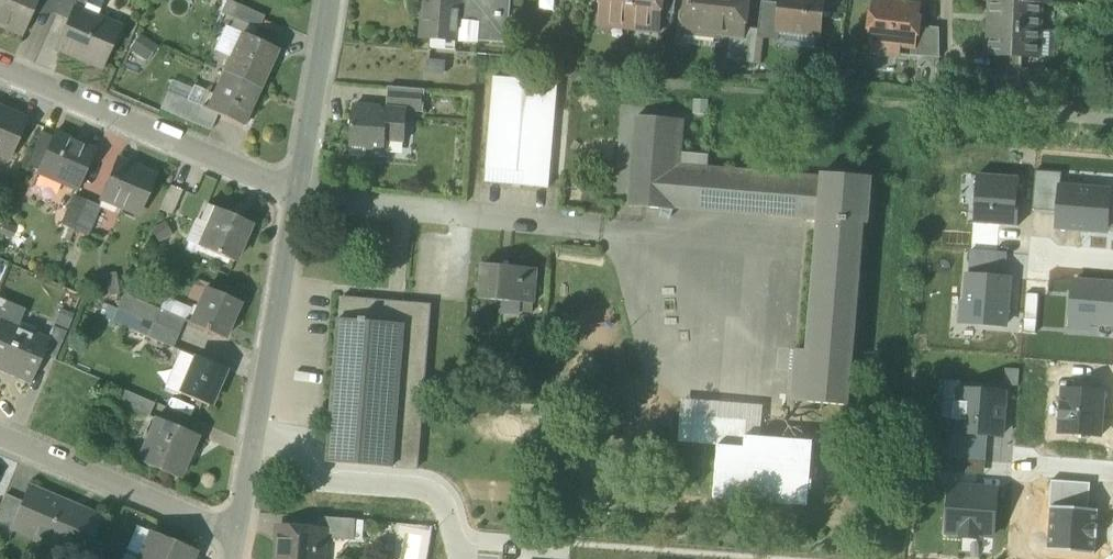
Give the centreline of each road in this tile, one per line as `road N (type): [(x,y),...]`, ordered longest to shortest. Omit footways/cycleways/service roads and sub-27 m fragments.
road 1 (residential): [(238,535),(298,193)]
road 2 (residential): [(298,193),(0,63)]
road 3 (residential): [(572,229),(298,193)]
road 4 (track): [(736,558),(463,537)]
road 5 (residential): [(0,435),(238,535)]
road 6 (residential): [(298,193),(326,0)]

